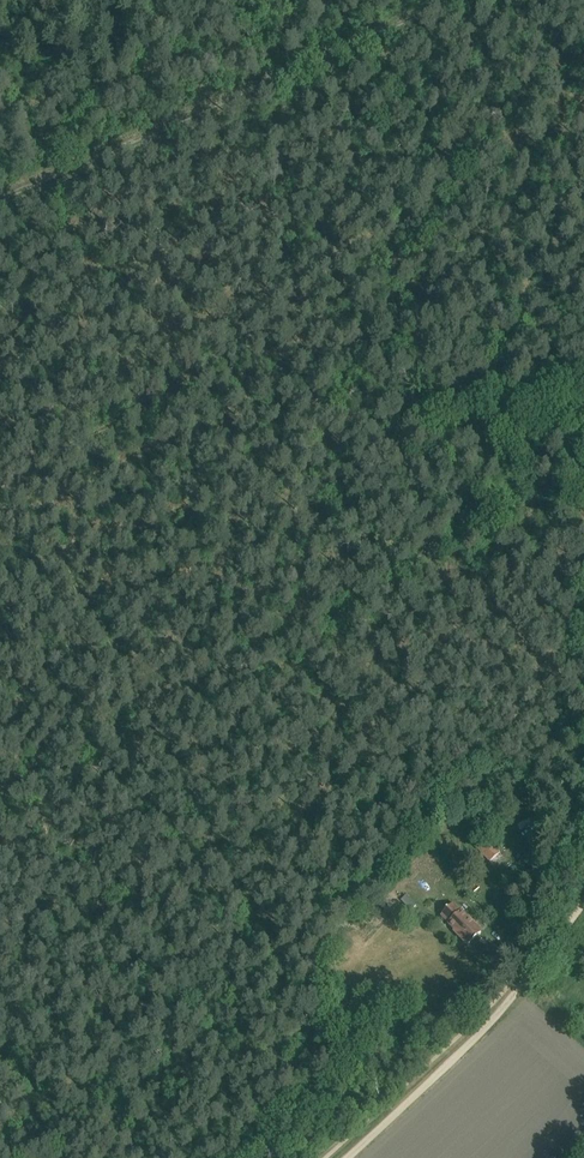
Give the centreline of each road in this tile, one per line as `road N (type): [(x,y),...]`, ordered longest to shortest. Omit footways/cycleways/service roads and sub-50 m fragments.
road 1 (track): [(0,195),(444,0)]
road 2 (track): [(583,912),(467,1045),(344,1157)]

